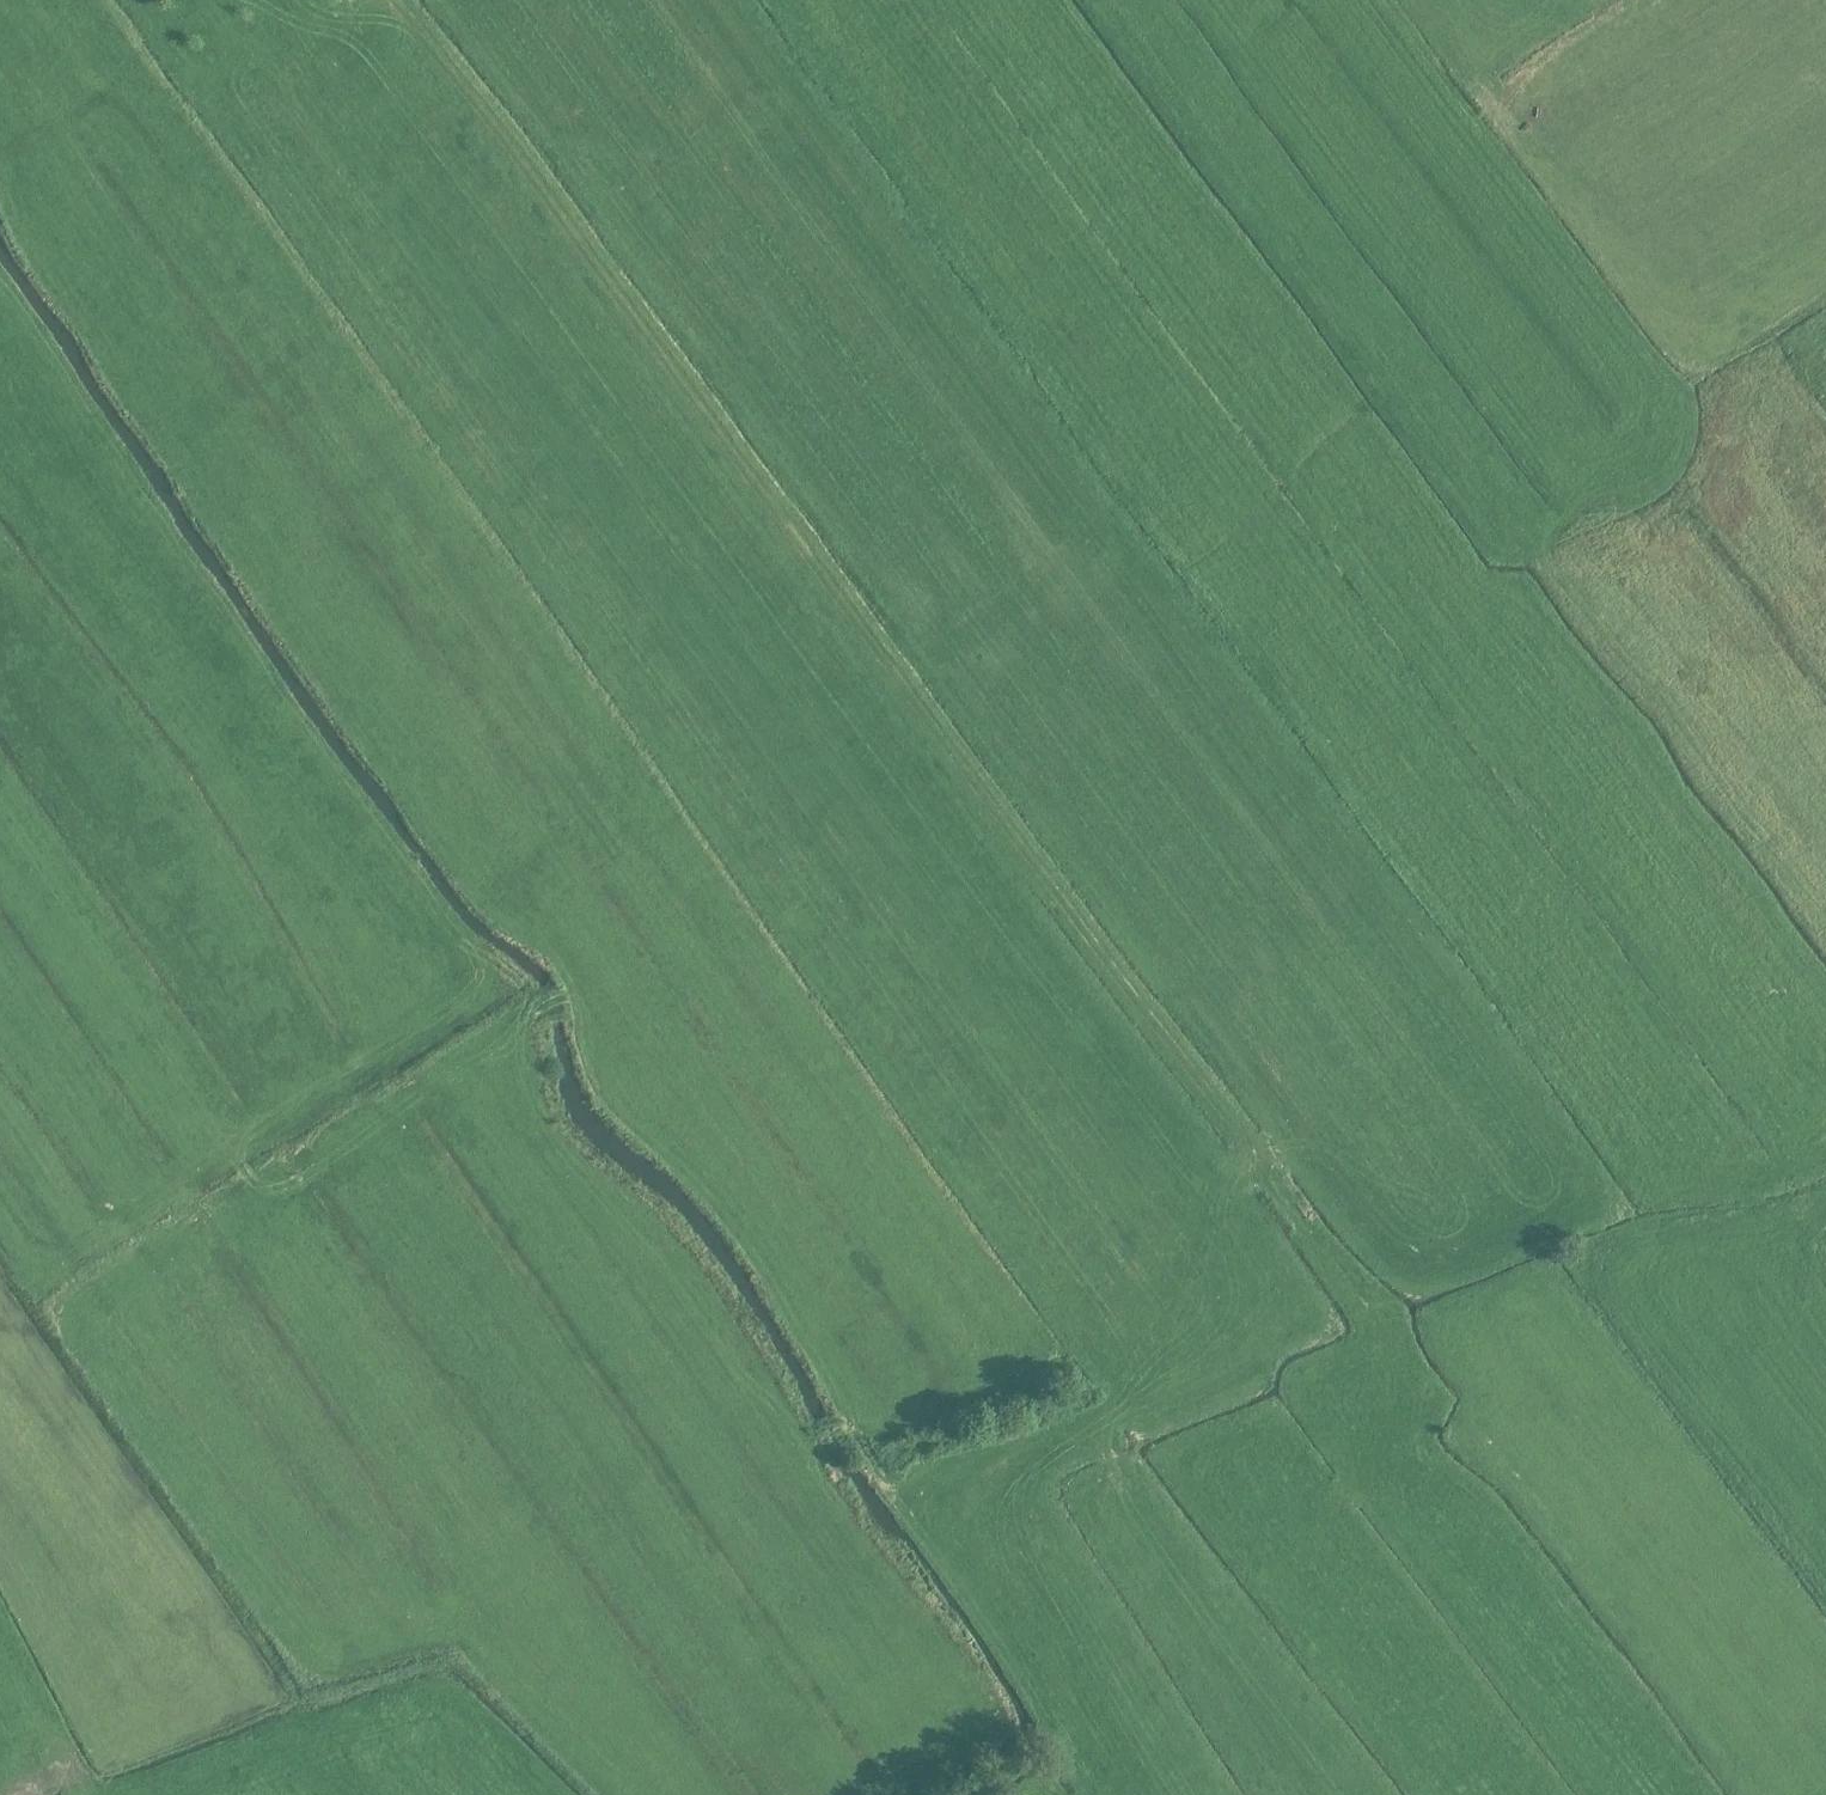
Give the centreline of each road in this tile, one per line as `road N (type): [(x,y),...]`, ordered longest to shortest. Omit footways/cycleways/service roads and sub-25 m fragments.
road 1 (track): [(1265,1163),(429,39),(392,0)]
road 2 (track): [(1374,1315),(1265,1163),(1309,1140)]
road 3 (track): [(1265,1163),(1228,1212),(1186,1340)]

